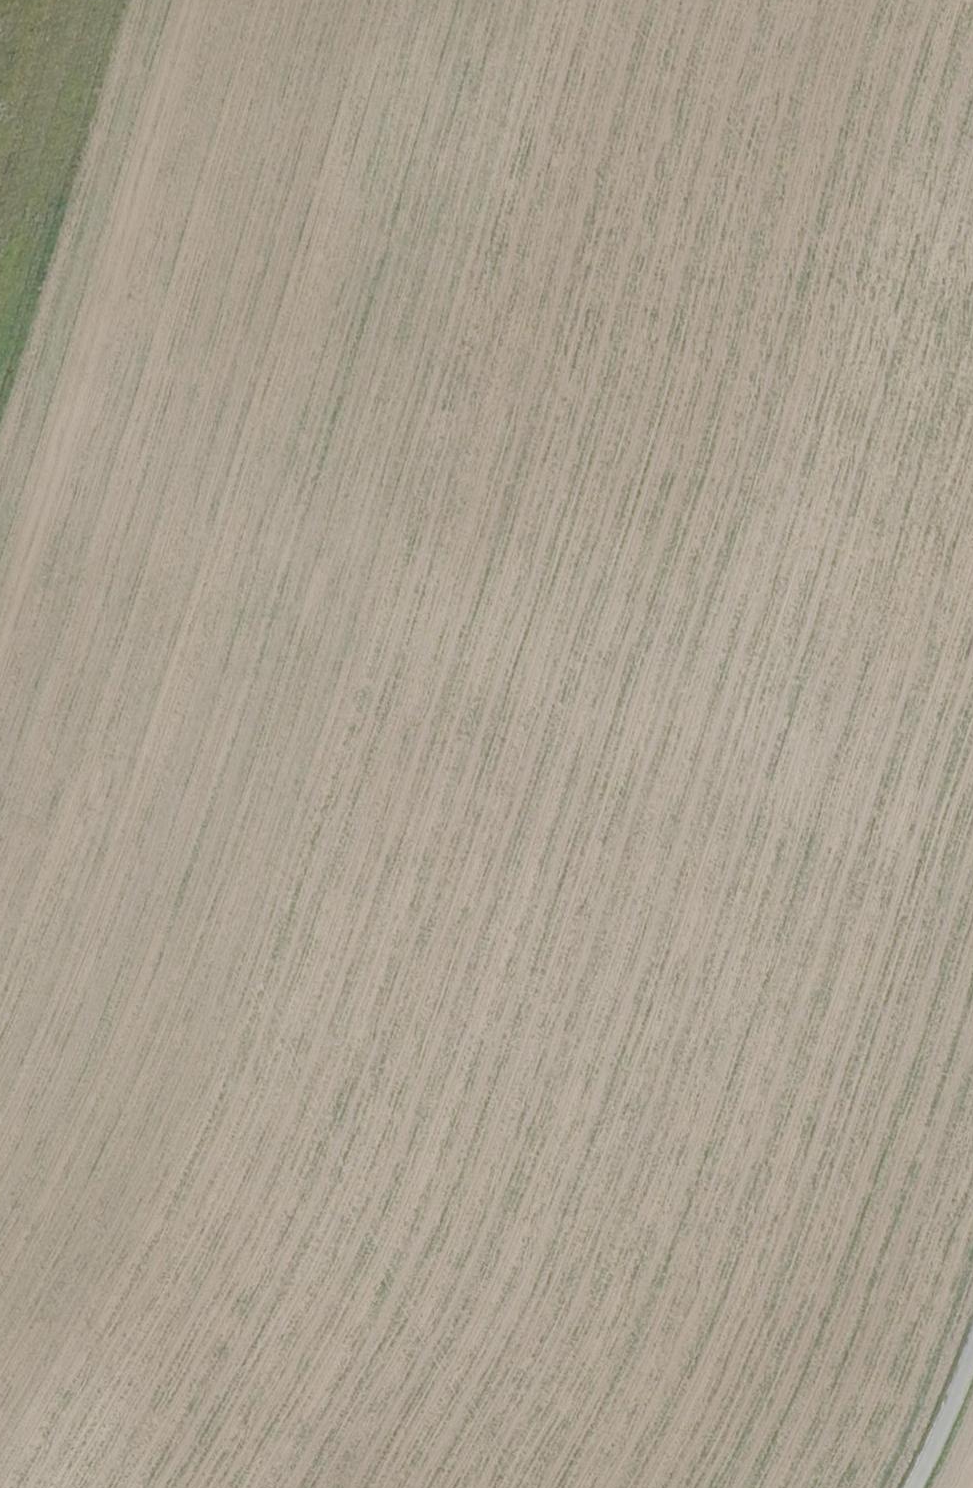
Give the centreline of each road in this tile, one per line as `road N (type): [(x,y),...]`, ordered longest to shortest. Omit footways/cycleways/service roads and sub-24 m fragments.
road 1 (tertiary): [(972,1340),(913,1487)]

